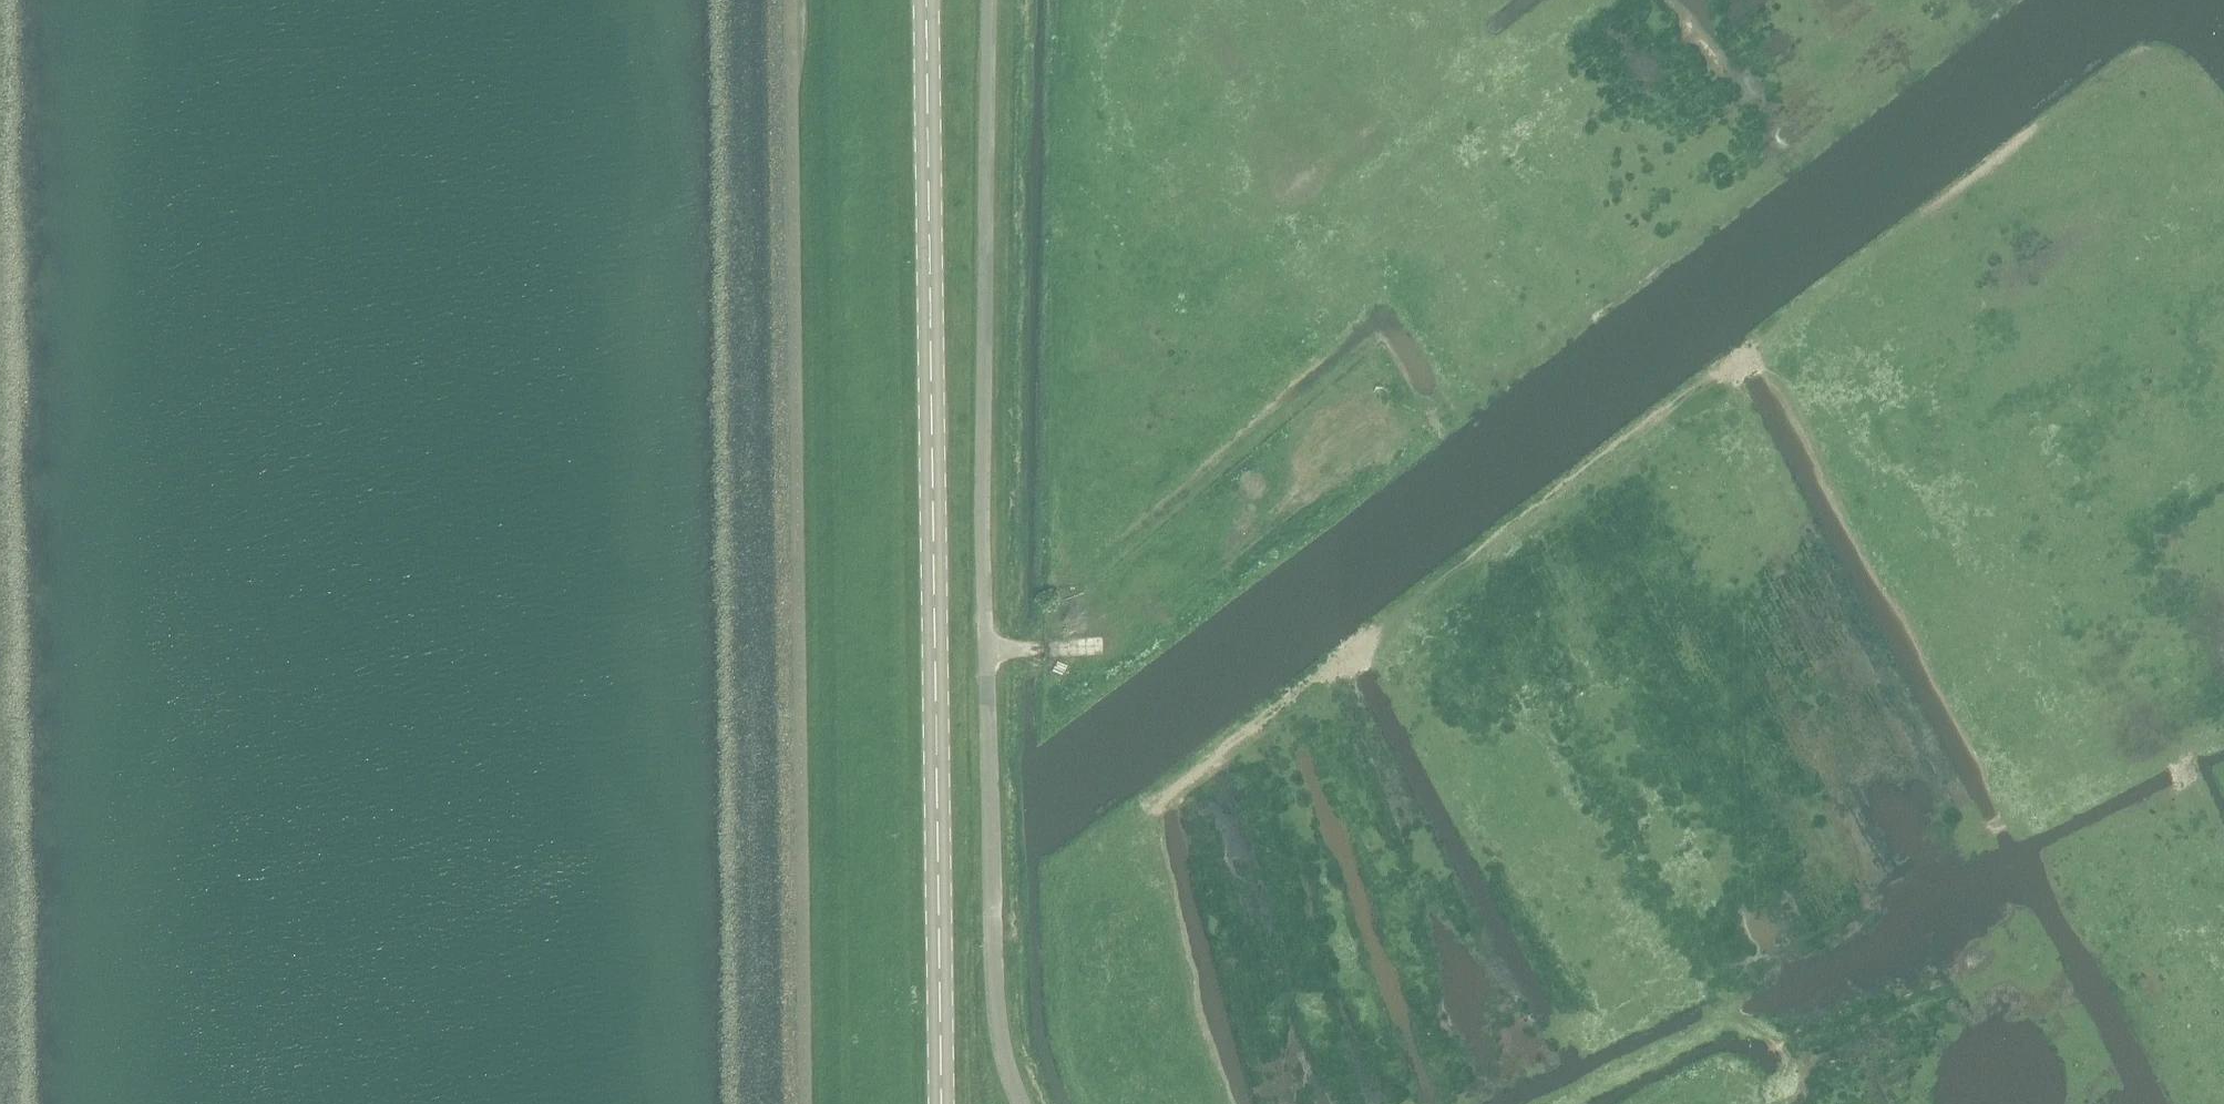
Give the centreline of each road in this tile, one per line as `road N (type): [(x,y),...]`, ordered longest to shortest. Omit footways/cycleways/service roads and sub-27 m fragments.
road 1 (unclassified): [(1029,1103),(1000,1031),(995,924),(987,546),(998,0)]
road 2 (tertiary): [(943,1103),(928,0)]

